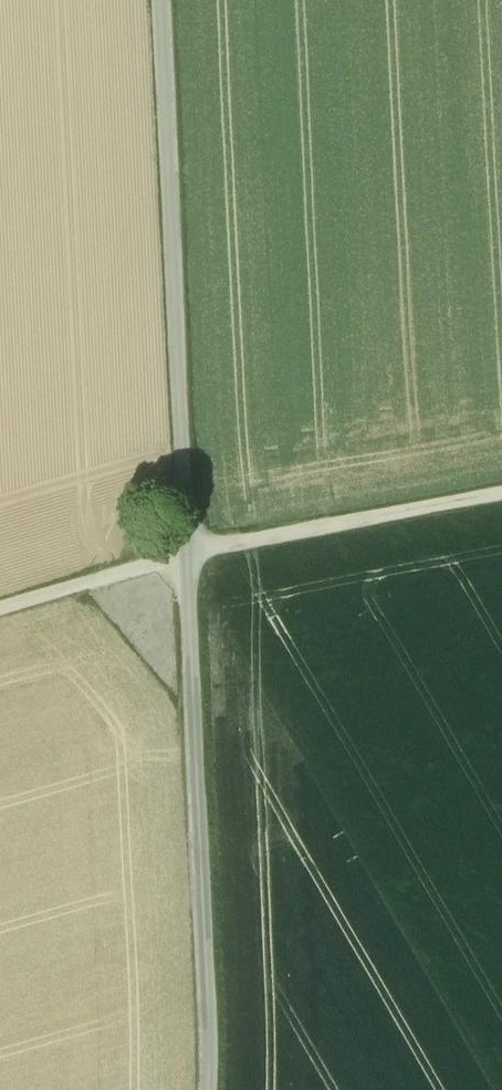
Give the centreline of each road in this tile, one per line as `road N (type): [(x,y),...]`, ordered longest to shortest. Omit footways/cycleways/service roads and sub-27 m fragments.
road 1 (tertiary): [(174,0),(222,956),(222,1089)]
road 2 (track): [(198,539),(501,484)]
road 3 (track): [(198,539),(0,599)]

